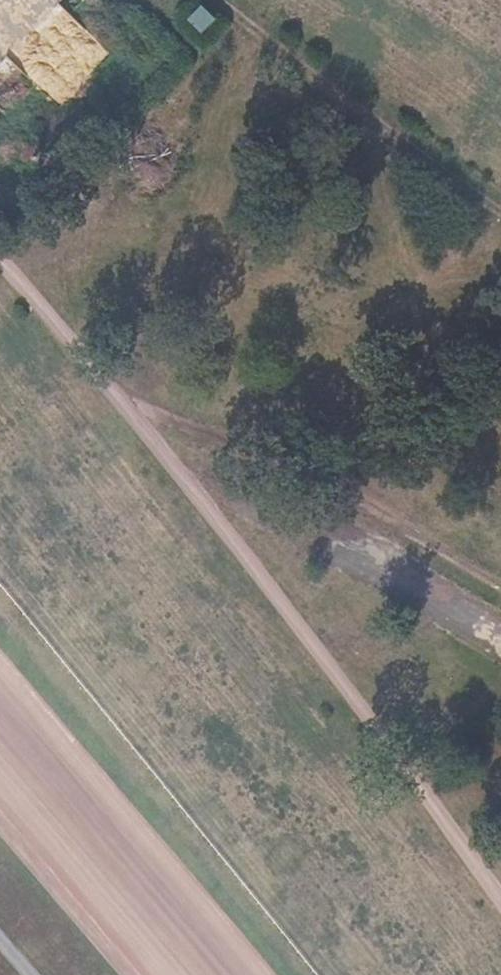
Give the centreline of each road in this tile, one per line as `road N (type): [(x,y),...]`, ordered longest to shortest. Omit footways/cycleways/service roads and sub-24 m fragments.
road 1 (track): [(0,240),(500,909)]
road 2 (track): [(500,591),(238,439),(123,402)]
road 3 (track): [(500,643),(426,593),(166,457)]
road 4 (track): [(500,211),(207,0)]

